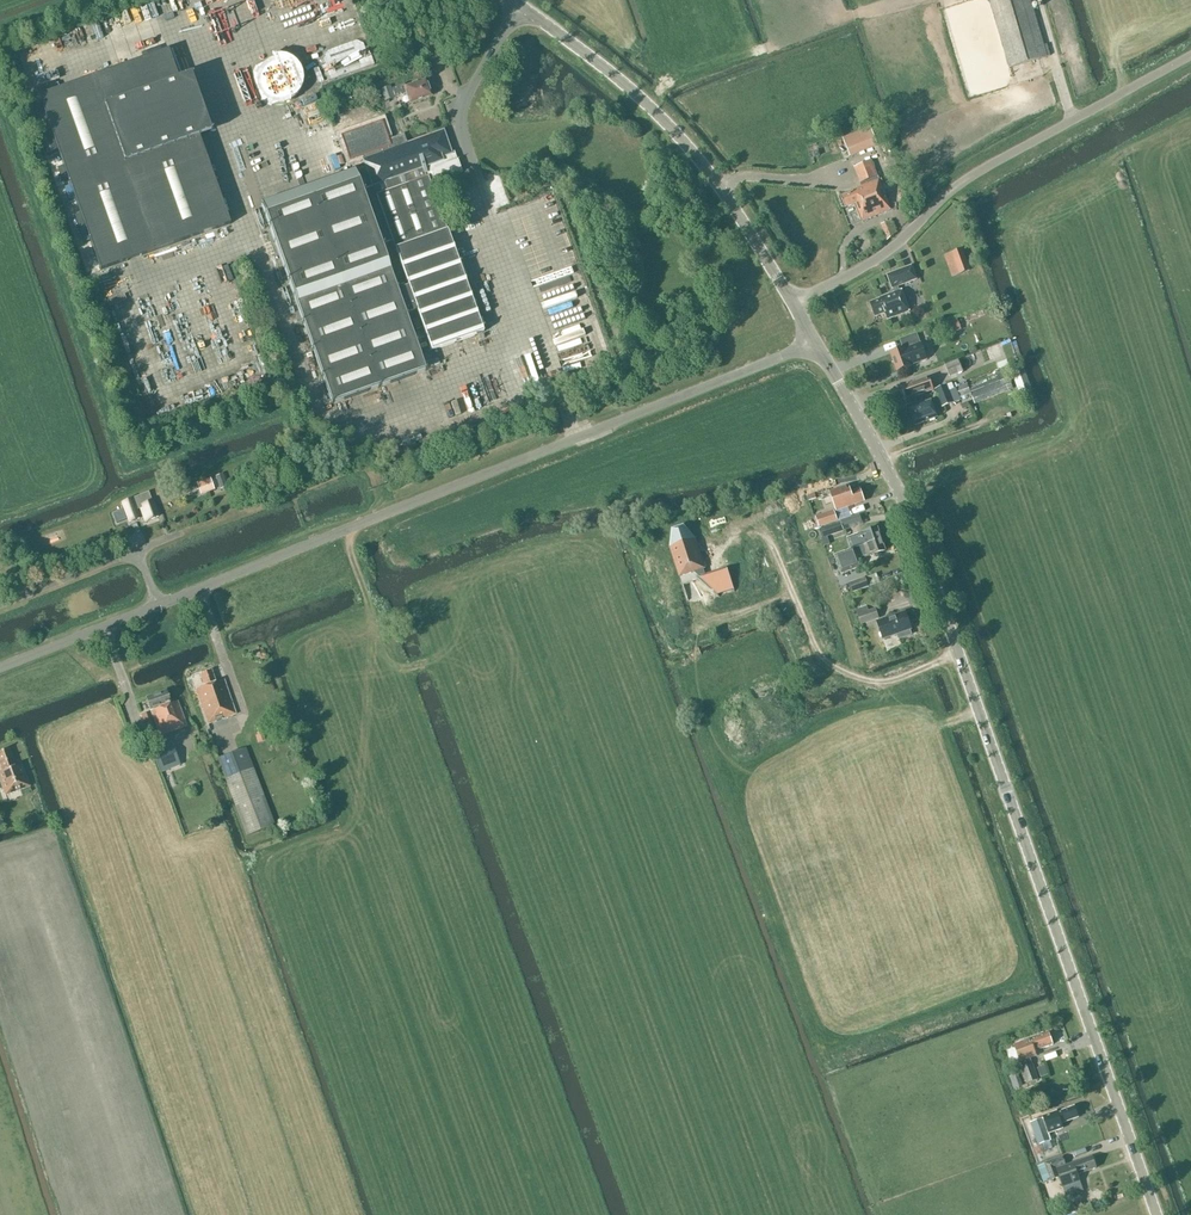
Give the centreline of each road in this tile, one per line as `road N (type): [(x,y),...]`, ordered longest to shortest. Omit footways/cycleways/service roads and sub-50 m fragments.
road 1 (unclassified): [(1157,1214),(915,529),(815,343)]
road 2 (unclassified): [(158,605),(815,343)]
road 3 (unclassified): [(793,303),(886,252),(977,172),(1190,55)]
road 4 (unclassified): [(512,0),(616,76),(680,139),(793,303)]
road 5 (unclassified): [(0,668),(158,605)]
road 6 (residential): [(0,604),(137,550)]

